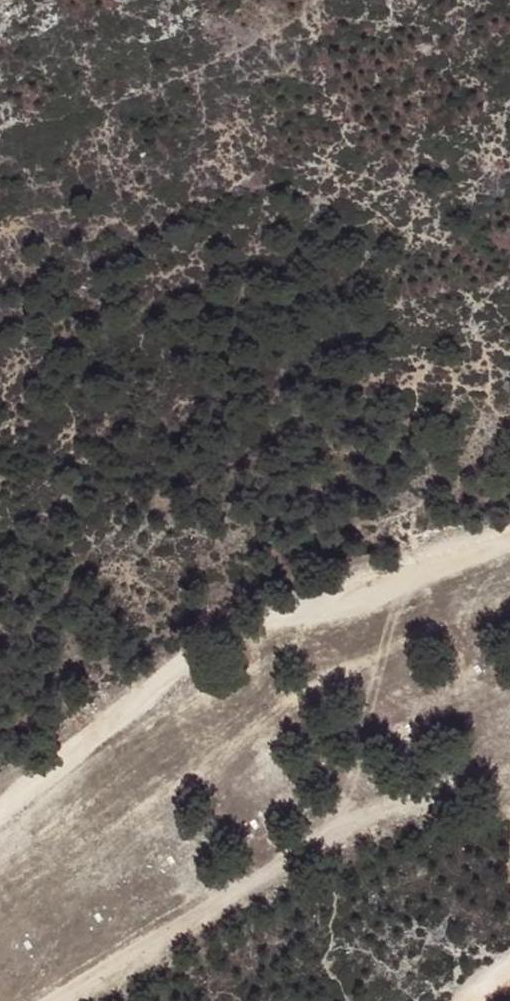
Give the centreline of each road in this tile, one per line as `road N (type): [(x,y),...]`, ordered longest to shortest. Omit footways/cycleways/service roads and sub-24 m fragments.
road 1 (track): [(0,822),(59,763),(211,641),(355,580),(509,529)]

